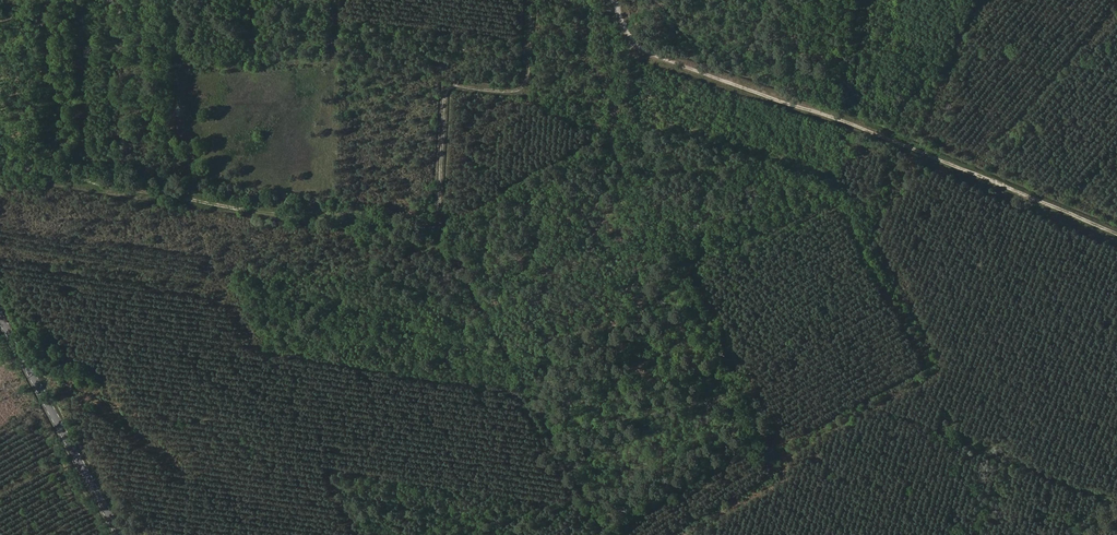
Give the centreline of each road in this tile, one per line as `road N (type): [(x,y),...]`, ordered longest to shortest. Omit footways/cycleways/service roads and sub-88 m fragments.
road 1 (track): [(534,0),(526,93),(448,87),(441,221),(307,217),(0,173)]
road 2 (track): [(612,0),(635,47),(813,110),(1116,235)]
road 3 (track): [(441,221),(607,534)]
road 4 (tertiary): [(0,297),(128,534)]
road 5 (track): [(632,40),(612,85),(619,160),(690,271)]

